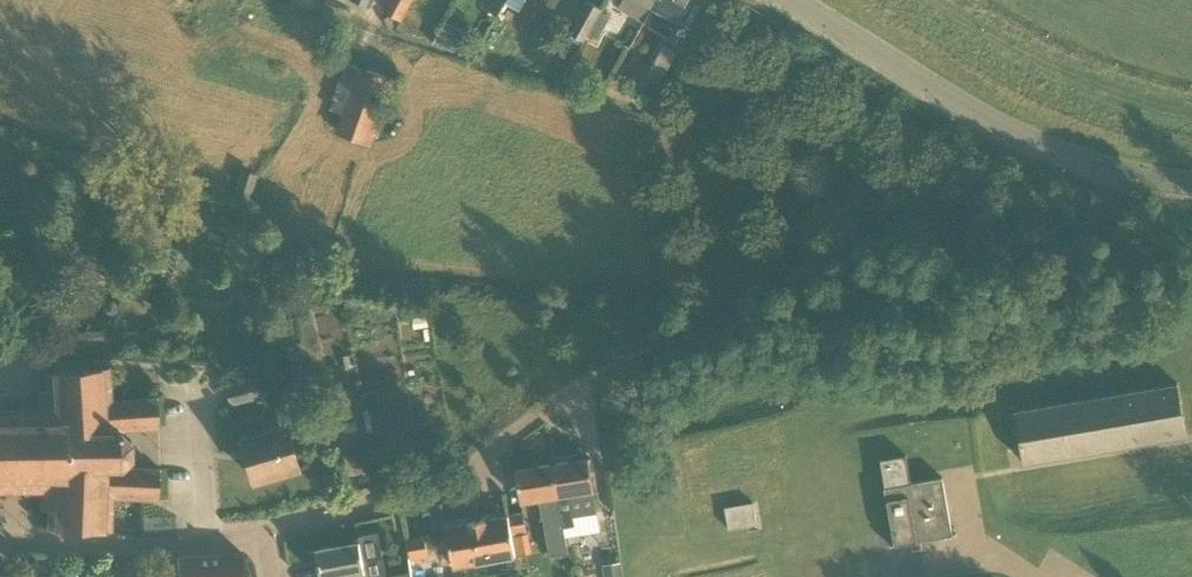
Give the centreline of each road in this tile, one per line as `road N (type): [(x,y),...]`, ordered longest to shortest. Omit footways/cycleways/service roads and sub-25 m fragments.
road 1 (residential): [(1191,185),(1086,166),(995,125),(786,0)]
road 2 (residential): [(272,530),(391,502),(543,417),(594,372)]
road 3 (residential): [(0,538),(272,530)]

